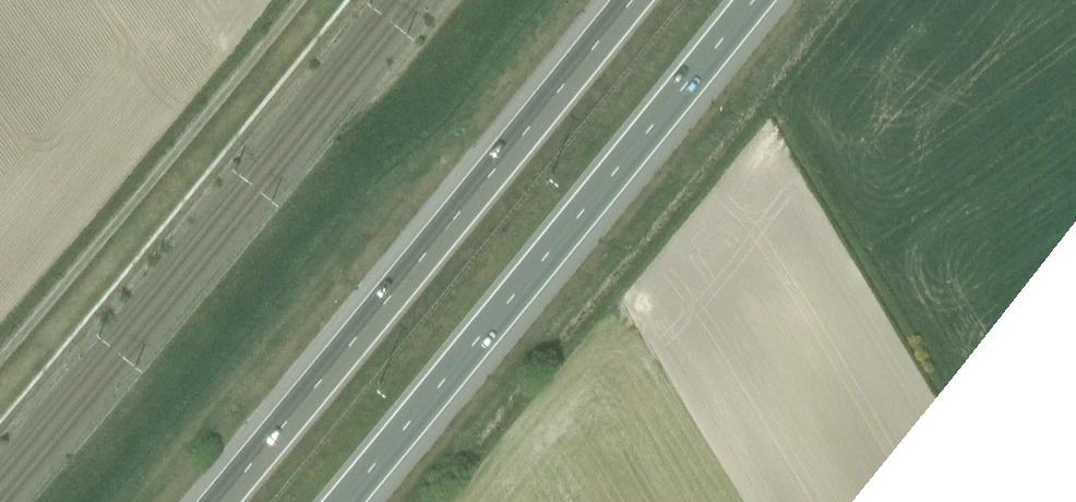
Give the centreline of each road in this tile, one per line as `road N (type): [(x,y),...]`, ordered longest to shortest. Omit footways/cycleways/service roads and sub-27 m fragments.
road 1 (motorway): [(633,0),(221,501)]
road 2 (motorway): [(344,501),(750,0)]

